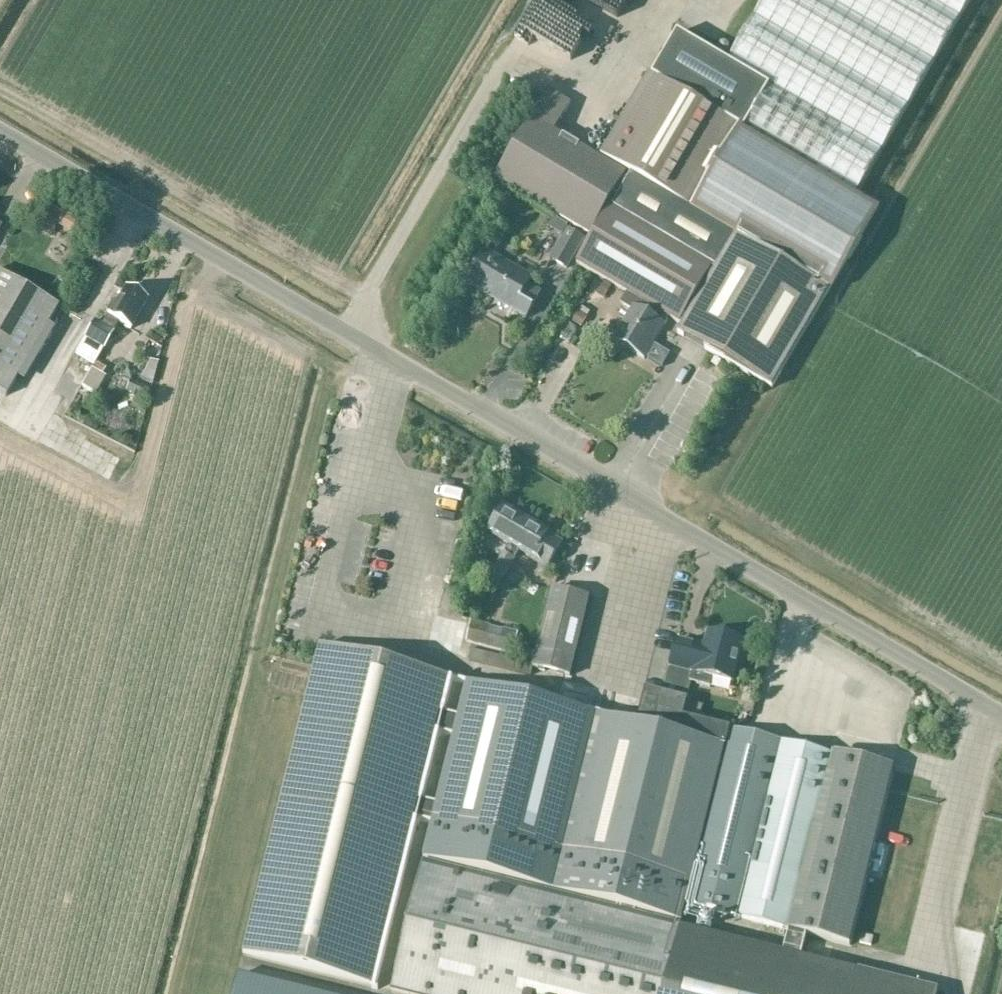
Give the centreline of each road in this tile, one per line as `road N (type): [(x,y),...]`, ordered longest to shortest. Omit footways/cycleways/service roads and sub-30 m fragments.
road 1 (unclassified): [(1001,715),(0,132)]
road 2 (track): [(366,298),(0,90)]

